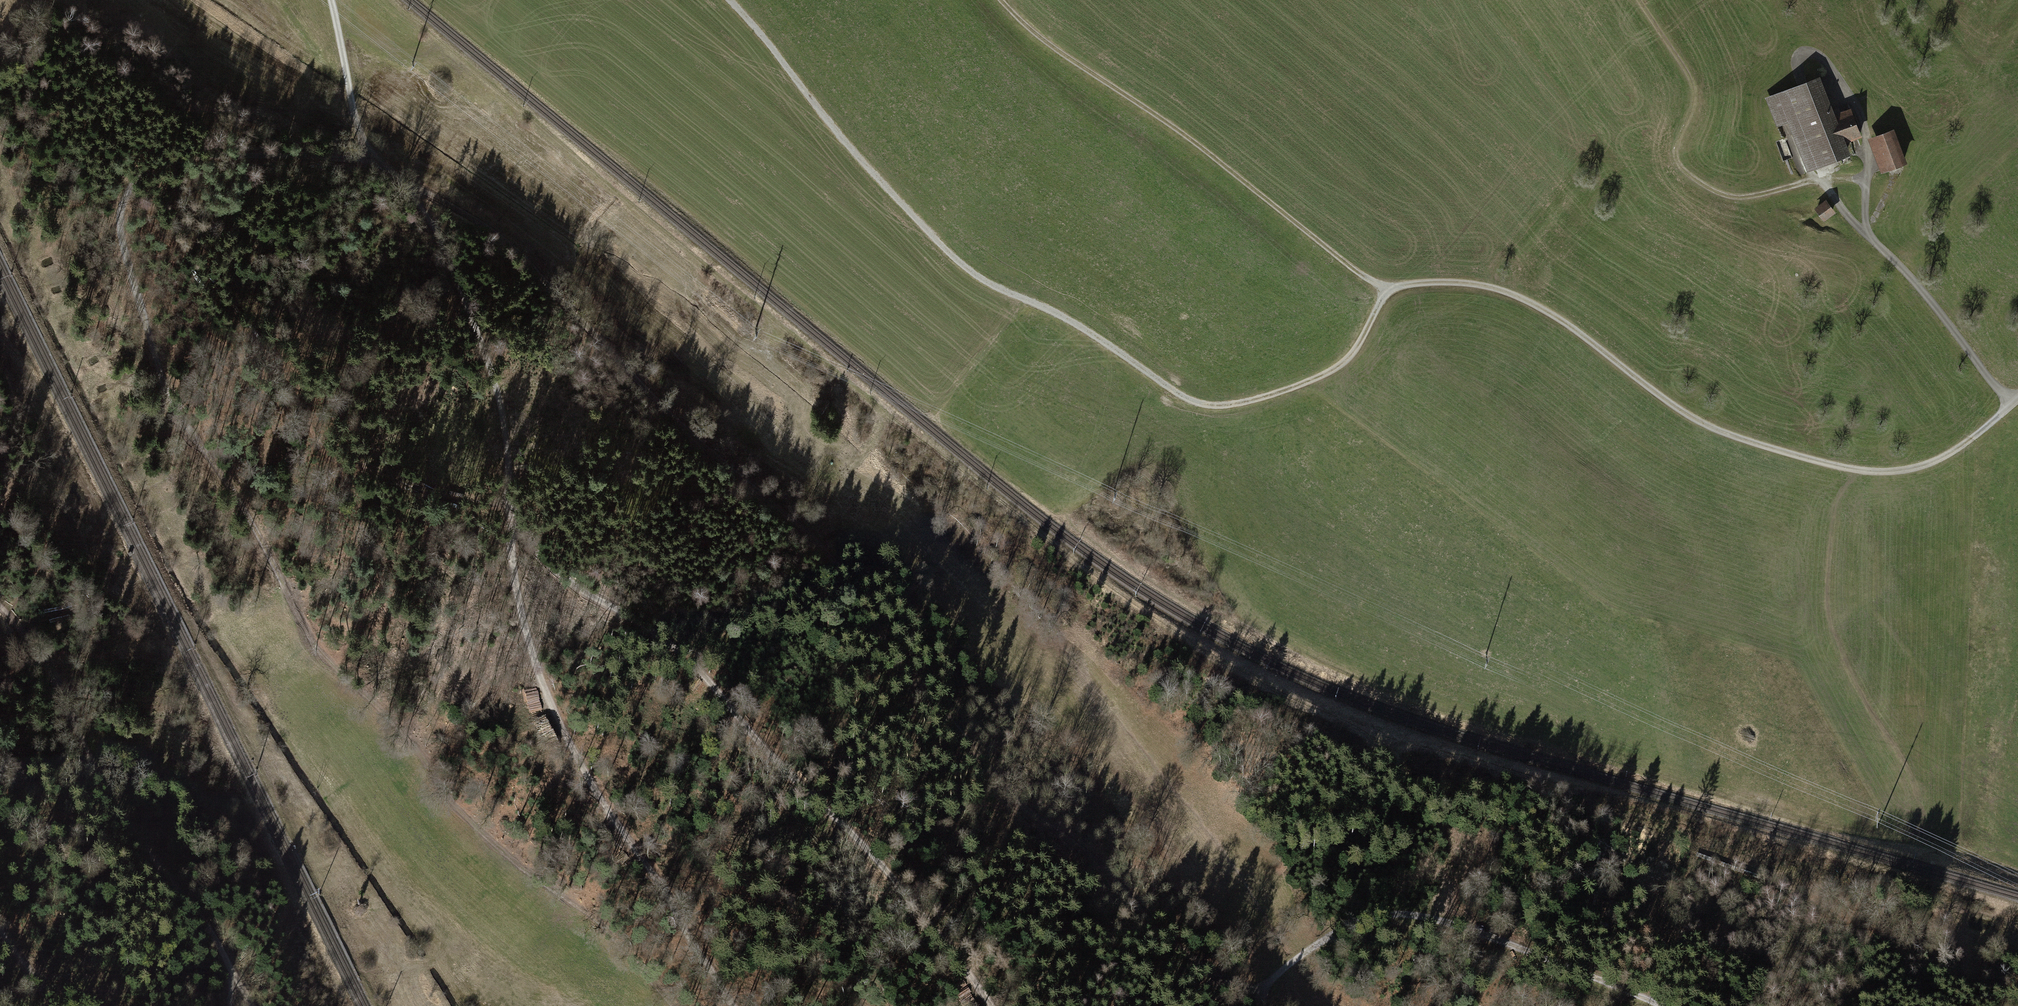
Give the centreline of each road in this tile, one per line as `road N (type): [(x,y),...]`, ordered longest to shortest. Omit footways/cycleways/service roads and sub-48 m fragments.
road 1 (track): [(726,0),(865,171),(942,250),(1200,403),(1248,401),(1327,373),(1352,354),(1393,288),(1436,282),(1524,300),(1700,422),(1841,466),(1883,471),(1925,464),(2012,404)]
road 2 (track): [(373,161),(519,254),(665,409),(826,552),(908,674),(1024,806),(1104,868),(1175,945),(1251,999)]
road 3 (track): [(2017,991),(1937,968),(1767,872),(1619,818),(1568,790),(1390,742),(1315,711),(1197,648),(1091,573)]
road 4 (track): [(294,603),(239,499),(165,388),(121,213),(141,177),(188,160),(373,161)]
road 5 (track): [(990,1005),(913,901),(700,671),(510,539)]
road 6 (track): [(294,603),(464,815),(593,920),(669,1005)]
road 7 (track): [(510,499),(481,506),(442,500),(325,452),(281,374),(129,190)]
road 8 (track): [(733,1005),(556,717),(528,639),(510,539)]
road 9 (track): [(1393,288),(1353,269),(1214,158),(1028,29),(1003,0)]
road 10 (track): [(1251,999),(1349,924),(1402,914),(1443,923),(1659,1005)]
road 11 (track): [(7,612),(53,675),(117,811),(227,959)]
road 12 (track): [(510,539),(508,440),(498,391),(446,250),(399,176)]
road 13 (track): [(1822,181),(1746,199),(1722,195),(1681,170),(1693,78),(1642,0)]
road 14 (track): [(1421,916),(1446,880),(1451,851),(1430,805),(1374,737)]
road 15 (track): [(331,0),(373,161)]

